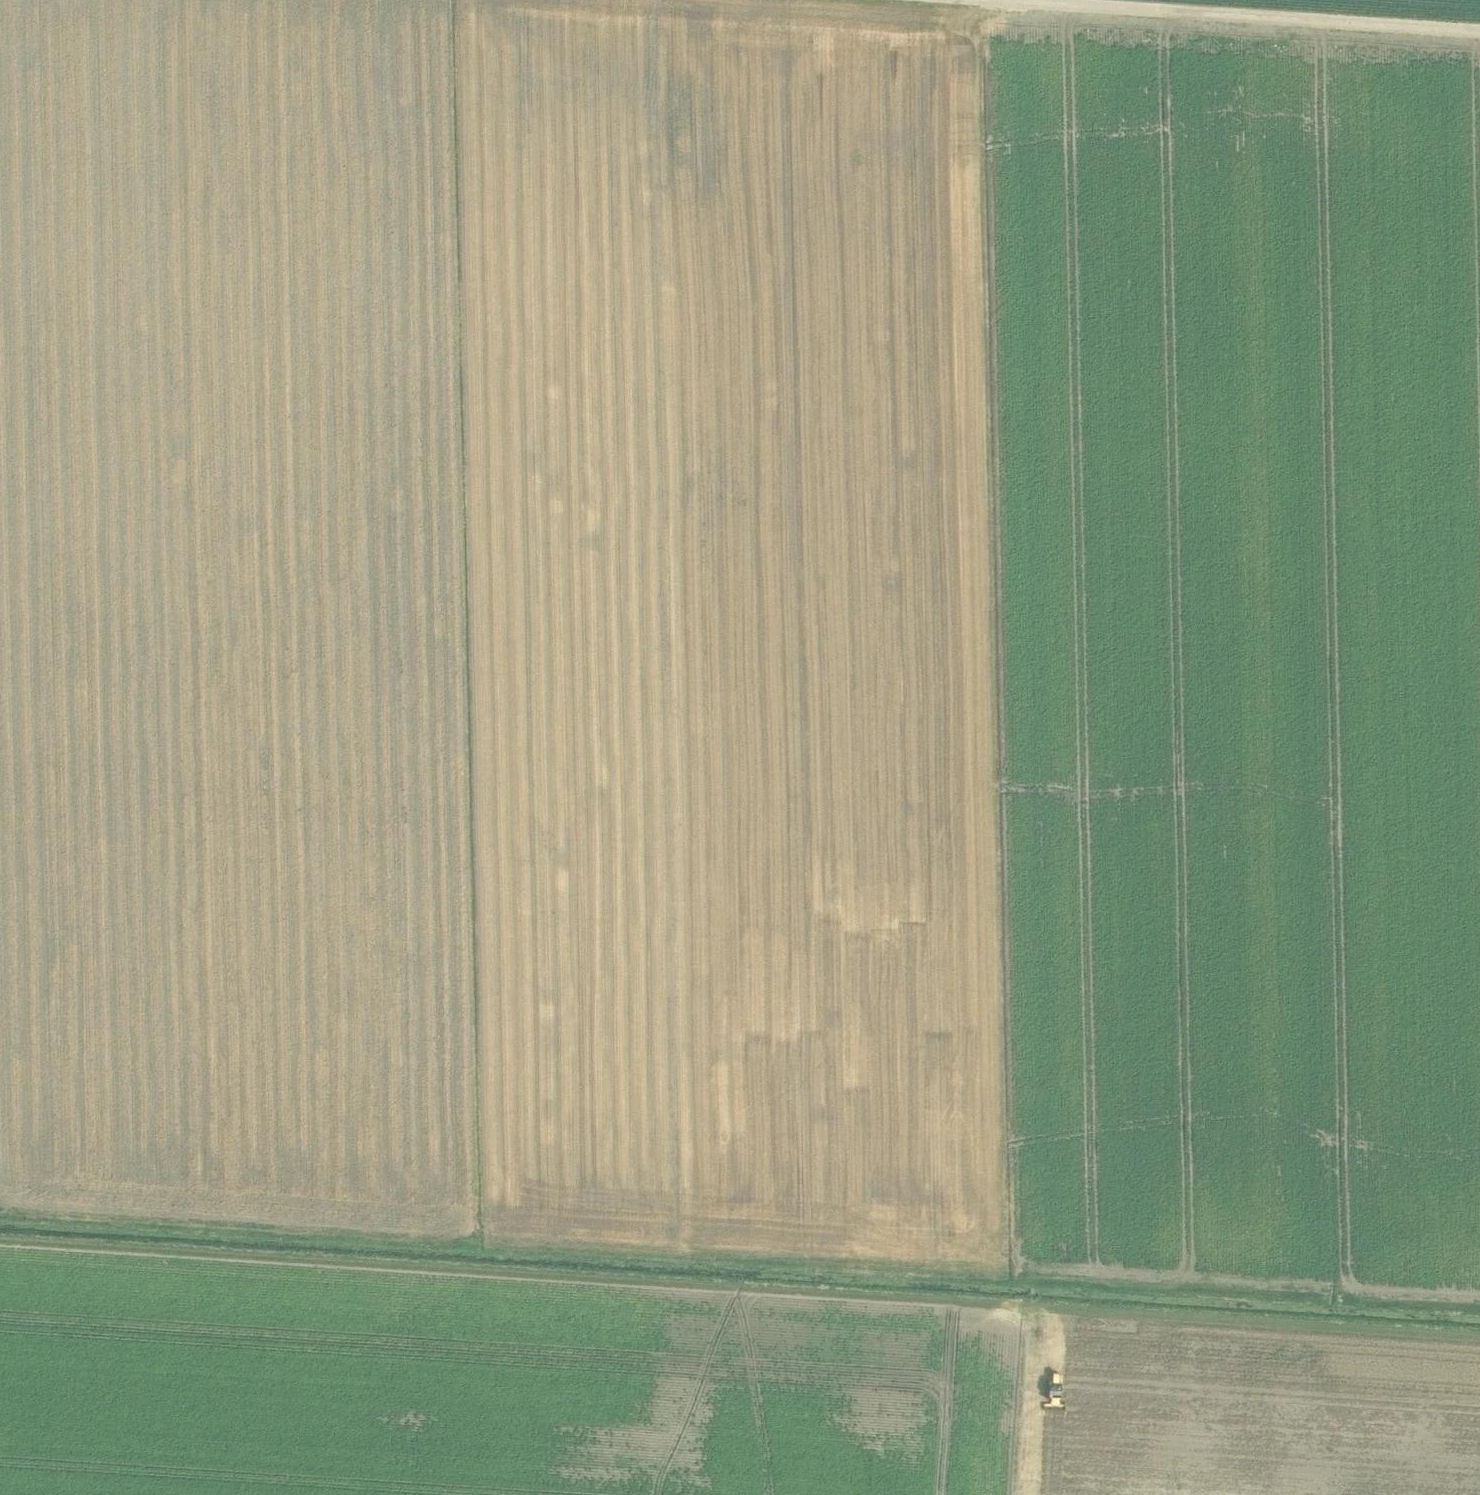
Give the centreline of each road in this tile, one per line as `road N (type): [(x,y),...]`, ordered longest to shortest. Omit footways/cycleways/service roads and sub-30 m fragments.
road 1 (track): [(1479,33),(976,0)]

